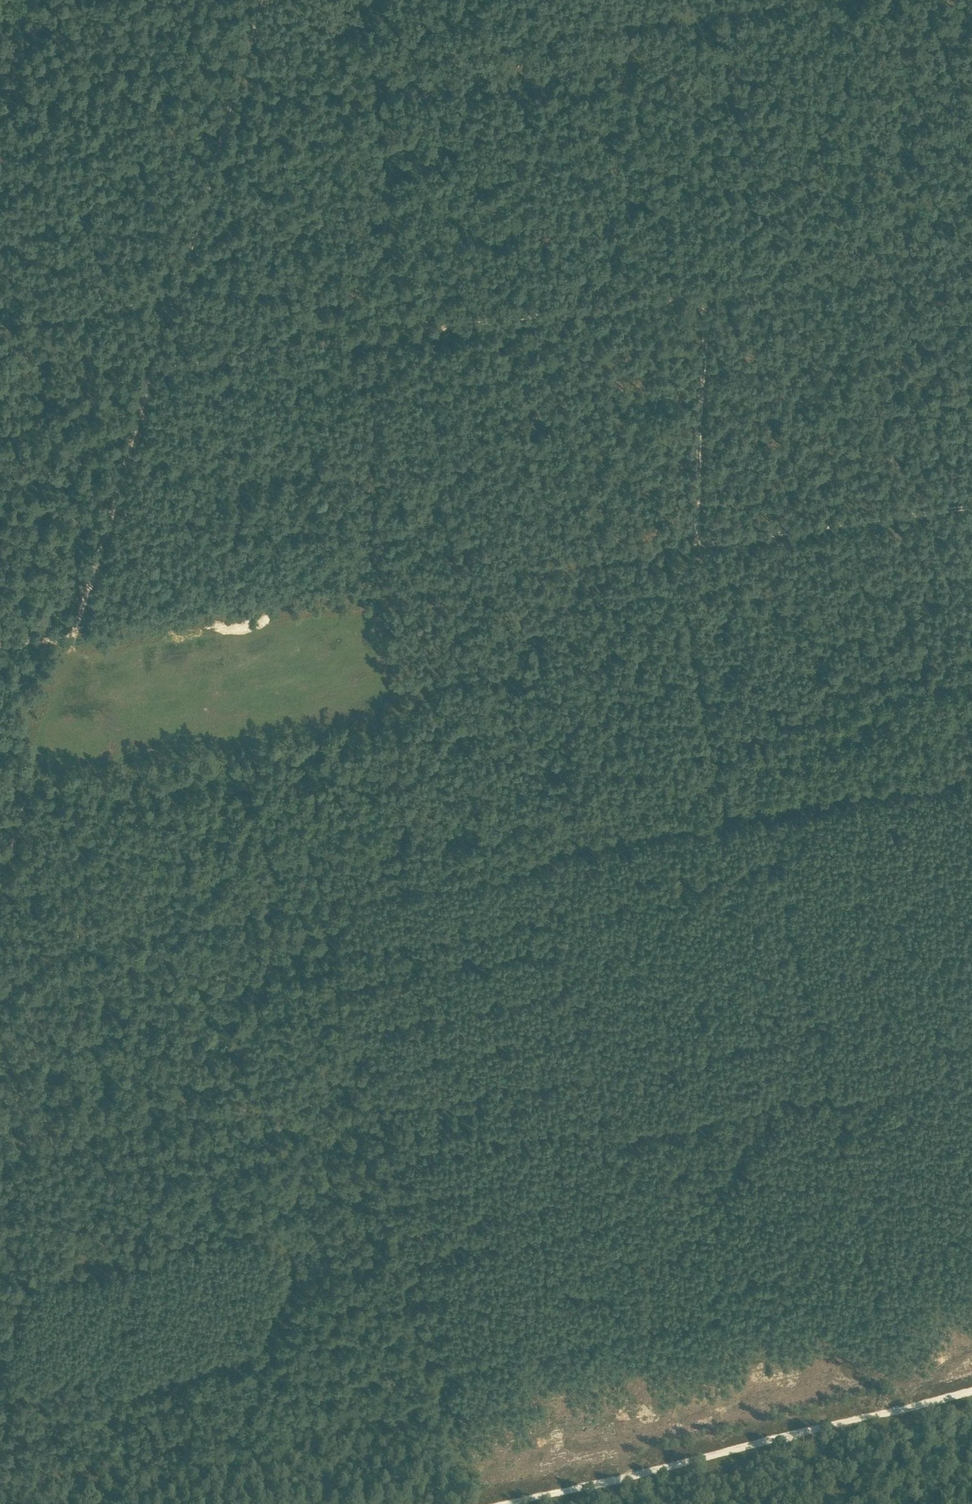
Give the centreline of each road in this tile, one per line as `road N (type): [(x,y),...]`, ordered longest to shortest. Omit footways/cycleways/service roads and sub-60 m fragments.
road 1 (track): [(262,0),(174,301),(0,326)]
road 2 (track): [(504,1503),(971,1391)]
road 3 (track): [(238,82),(74,94),(0,83)]

